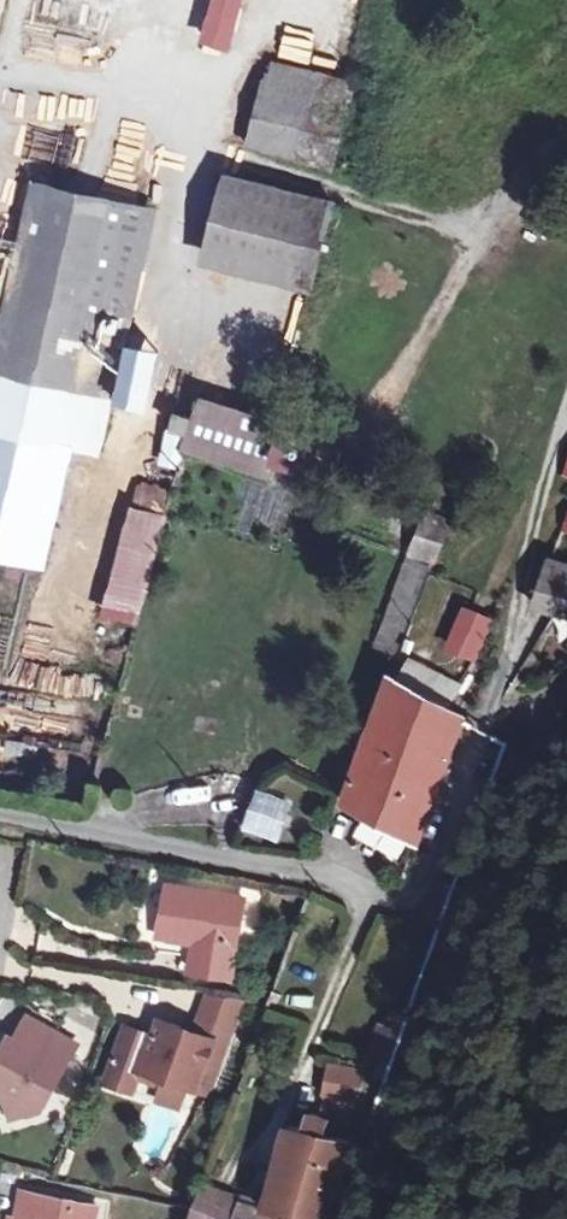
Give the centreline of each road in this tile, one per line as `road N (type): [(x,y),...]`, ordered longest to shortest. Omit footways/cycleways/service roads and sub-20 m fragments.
road 1 (residential): [(0,825),(345,896)]
road 2 (unclassified): [(488,919),(454,1020),(364,1218)]
road 3 (track): [(566,747),(542,810),(515,844),(488,919)]

